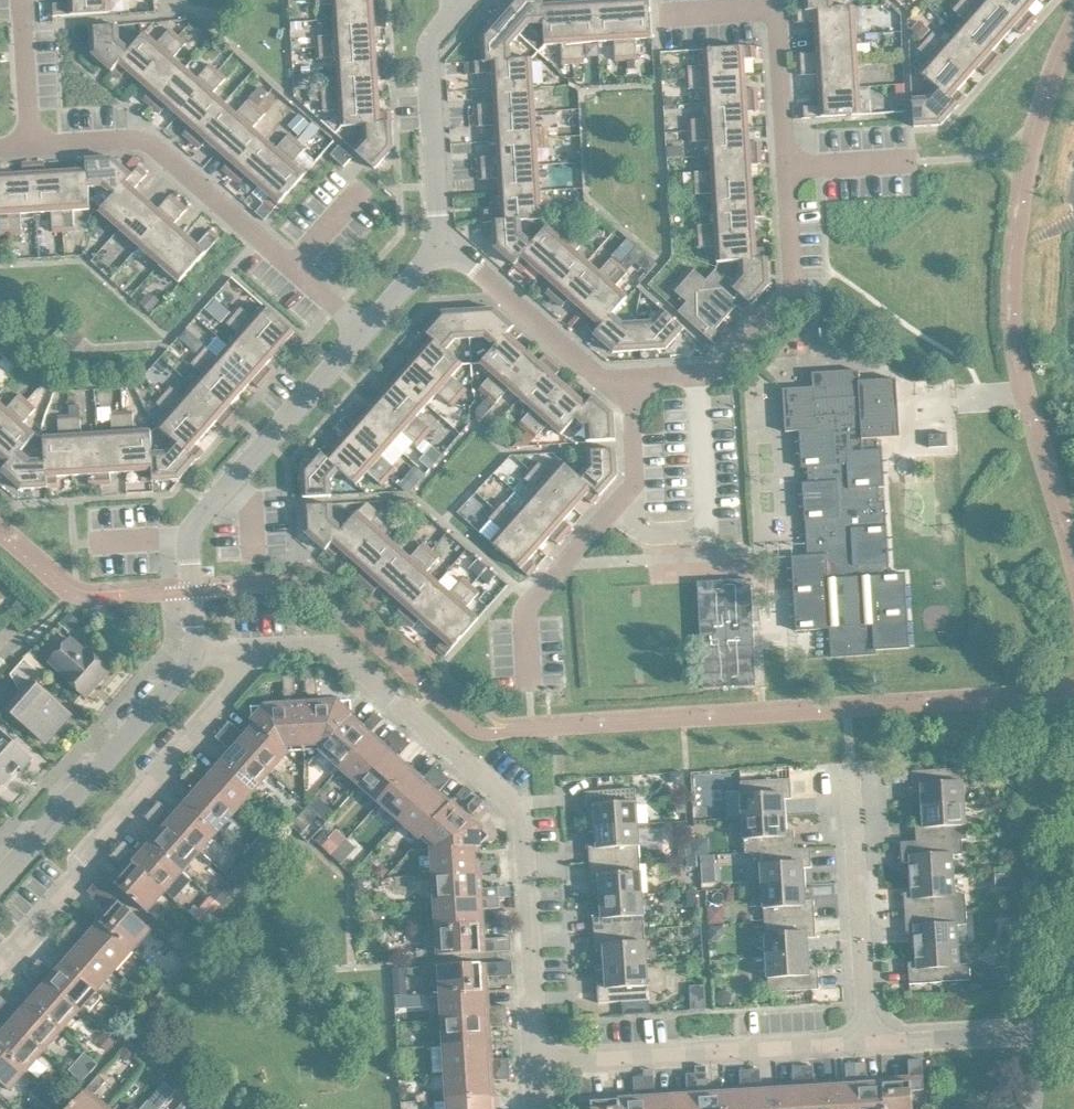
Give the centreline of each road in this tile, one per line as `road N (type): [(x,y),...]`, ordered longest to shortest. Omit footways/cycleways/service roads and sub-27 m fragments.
road 1 (residential): [(539,1044),(528,804),(336,637),(257,642)]
road 2 (residential): [(0,964),(257,642)]
road 3 (residential): [(366,318),(140,129),(34,131)]
road 4 (residential): [(531,672),(528,601),(636,471),(637,376)]
road 5 (residential): [(539,1044),(872,1029)]
road 6 (residential): [(0,867),(199,642)]
road 7 (residential): [(872,1029),(854,745)]
road 8 (residential): [(705,372),(800,259),(792,159)]
road 9 (residential): [(637,376),(440,233)]
road 10 (residential): [(440,233),(438,33),(460,0)]
road 11 (residential): [(237,469),(366,318)]
road 12 (residential): [(872,1029),(1044,1028)]
road 13 (residential): [(792,159),(783,1)]
road 14 (residential): [(34,131),(26,0)]
road 15 (residential): [(792,159),(917,153)]
road 16 (residential): [(661,7),(783,1)]

